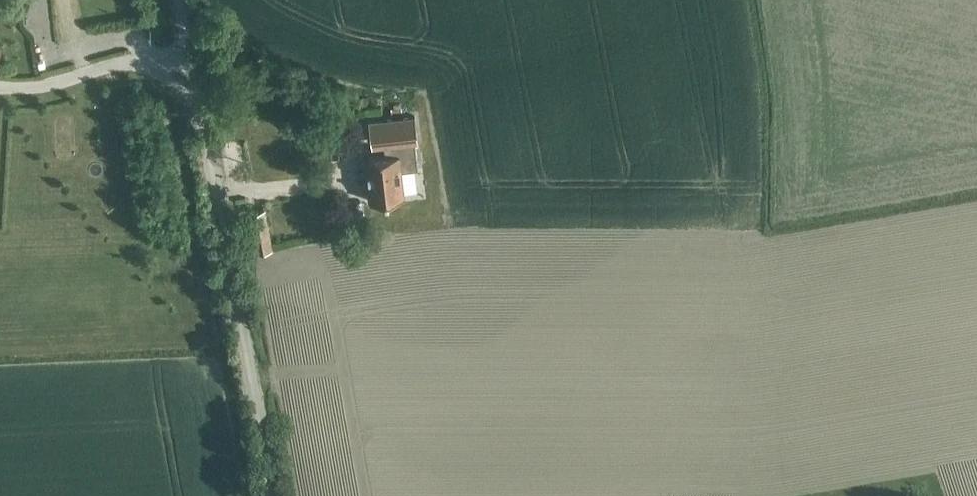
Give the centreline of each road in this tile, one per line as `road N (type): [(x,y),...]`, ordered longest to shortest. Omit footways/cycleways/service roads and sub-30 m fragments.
road 1 (unclassified): [(272,495),(179,0)]

